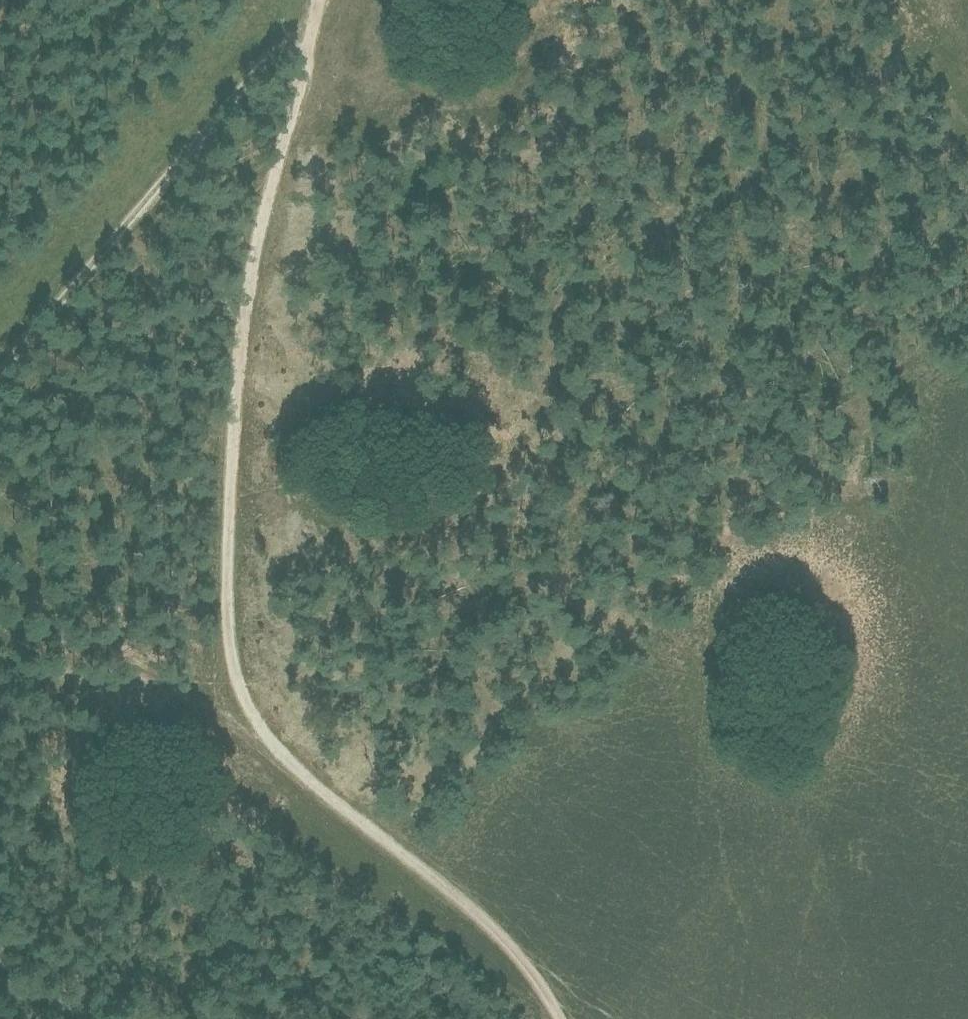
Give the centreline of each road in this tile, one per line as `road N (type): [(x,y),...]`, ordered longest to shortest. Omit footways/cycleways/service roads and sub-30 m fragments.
road 1 (track): [(561,1018),(513,948),(296,767),(235,688),(229,531),(250,271),(322,0)]
road 2 (track): [(320,8),(240,87),(0,370)]

